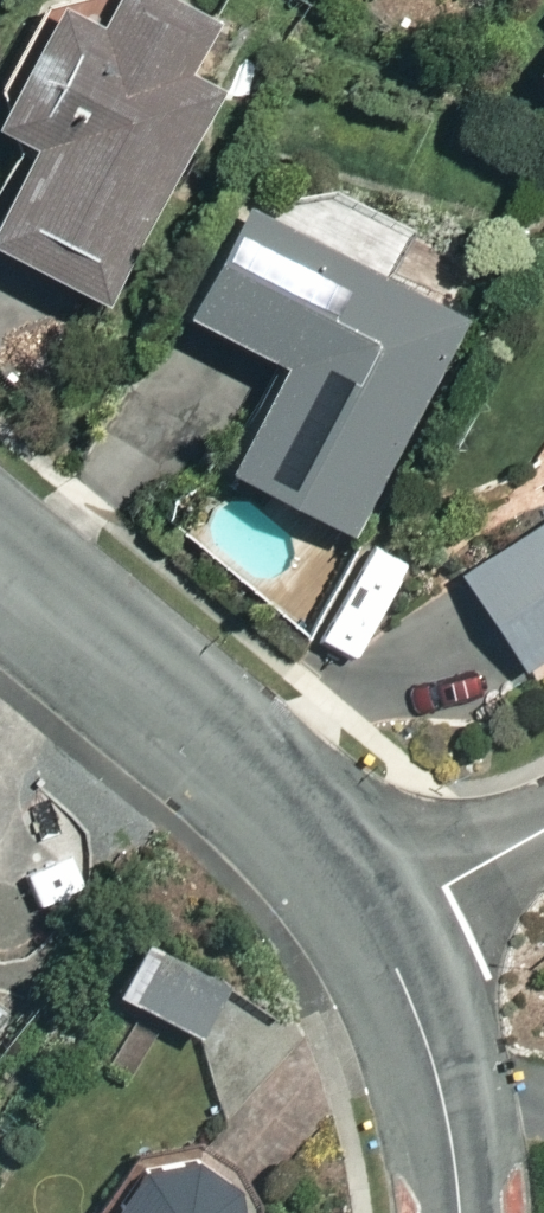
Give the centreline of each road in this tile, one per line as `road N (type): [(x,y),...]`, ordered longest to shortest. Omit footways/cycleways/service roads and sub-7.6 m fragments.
road 1 (residential): [(369,920),(320,845),(259,779),(0,561)]
road 2 (residential): [(462,1212),(425,1037),(369,920)]
road 3 (residential): [(369,920),(543,828)]

